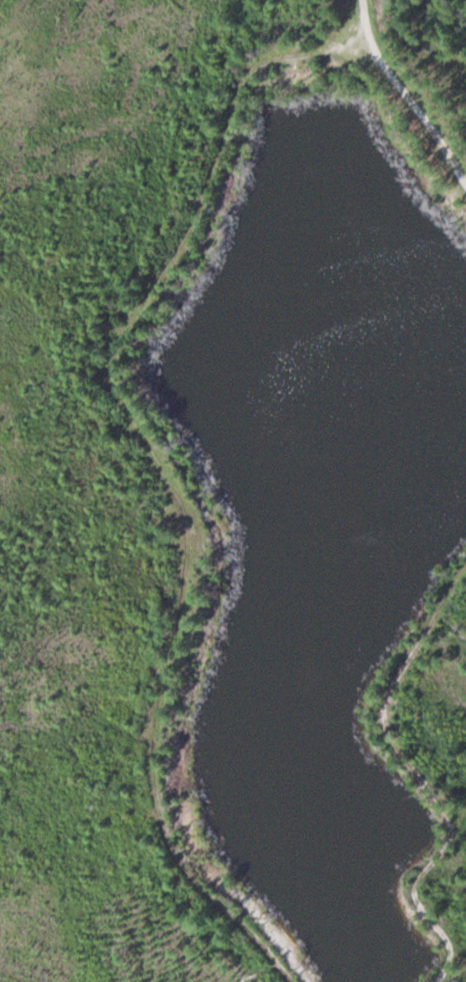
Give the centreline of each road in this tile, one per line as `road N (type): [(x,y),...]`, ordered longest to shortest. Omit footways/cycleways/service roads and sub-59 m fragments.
road 1 (track): [(292,981),(186,869),(162,822),(153,743),(184,586),(186,521),(112,388),(107,364),(186,234),(247,72),(341,43),(366,23)]
road 2 (track): [(465,568),(385,704),(390,733),(452,825),(446,849),(415,888),(451,946),(436,981)]
road 3 (track): [(366,23),(389,72),(465,178)]

